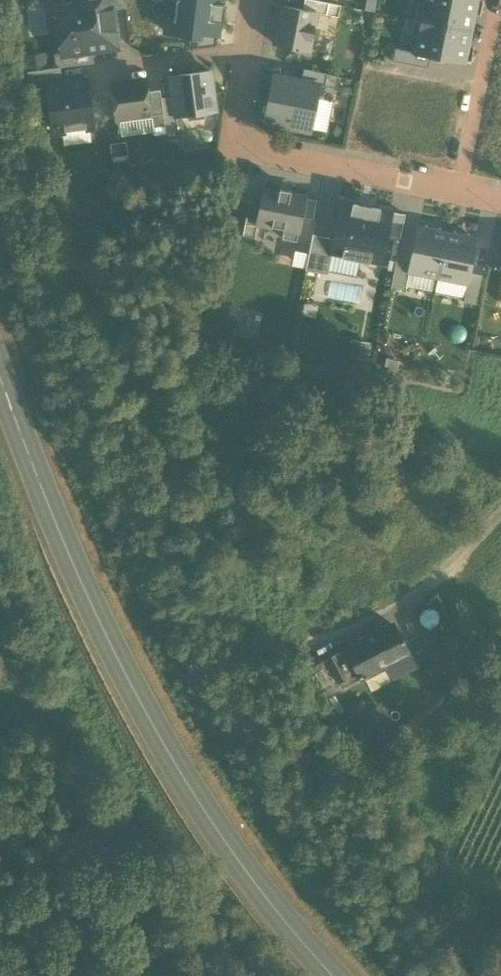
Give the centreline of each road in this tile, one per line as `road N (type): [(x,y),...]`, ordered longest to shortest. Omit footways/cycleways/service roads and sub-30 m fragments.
road 1 (primary): [(0,390),(122,685),(191,804),(296,946),(329,975)]
road 2 (residential): [(246,51),(241,142),(500,198)]
road 3 (track): [(0,724),(45,708),(73,722),(105,777),(111,817),(64,975)]
road 4 (track): [(178,483),(241,142)]
road 5 (unclassified): [(500,512),(421,595),(328,641),(281,651)]
road 6 (residential): [(246,51),(104,69)]

